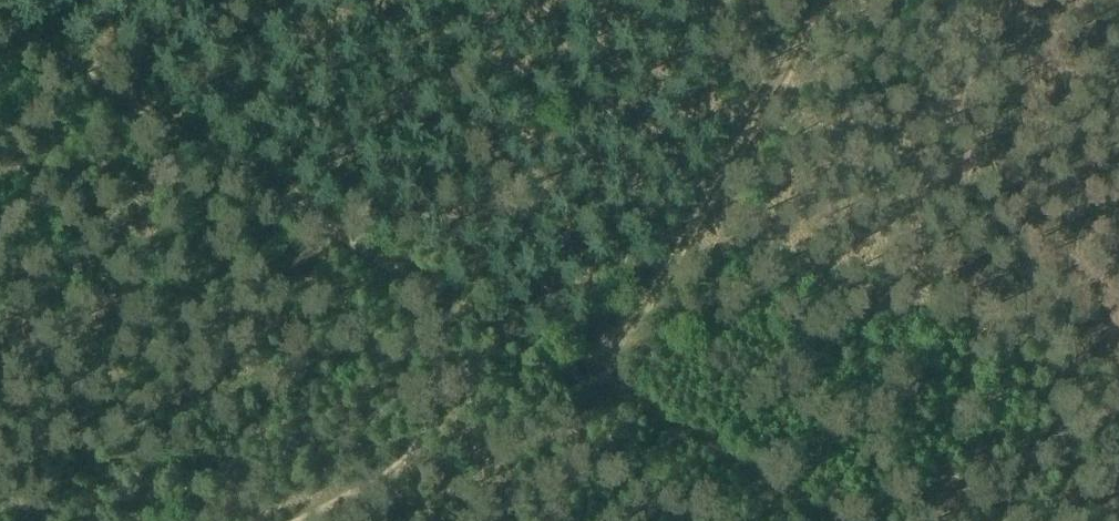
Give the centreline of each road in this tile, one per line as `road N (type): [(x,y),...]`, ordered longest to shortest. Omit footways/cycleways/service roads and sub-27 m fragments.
road 1 (track): [(435,295),(0,20)]
road 2 (track): [(435,295),(596,381),(828,520)]
road 3 (track): [(834,0),(596,381)]
road 4 (track): [(301,520),(404,459),(430,413),(435,295)]

